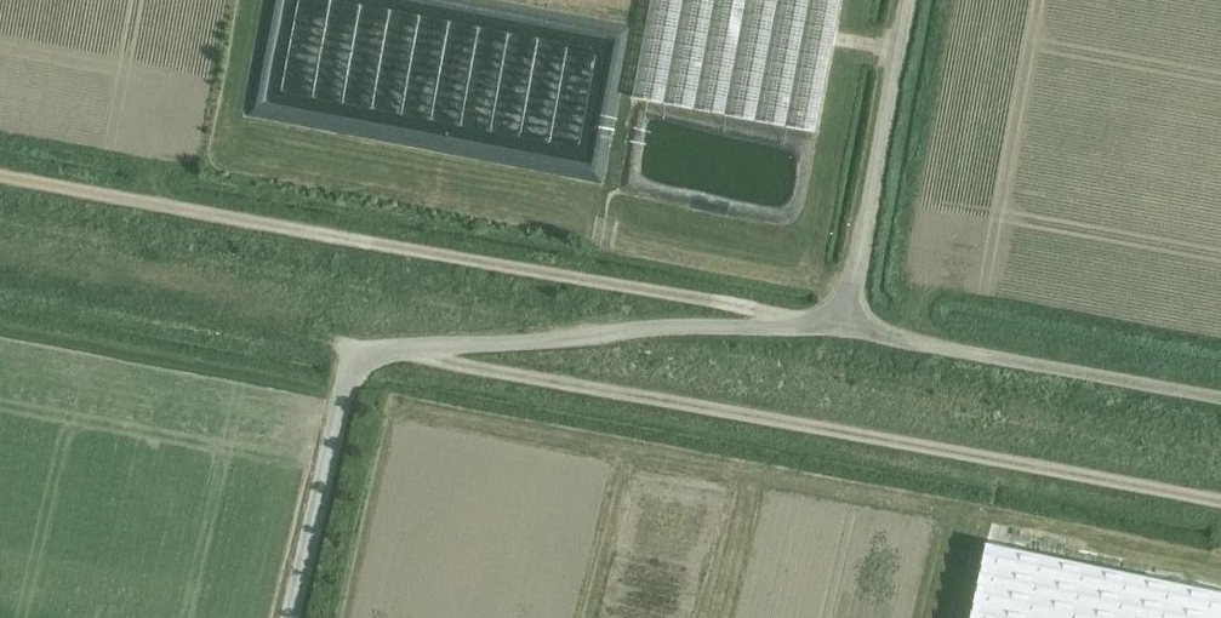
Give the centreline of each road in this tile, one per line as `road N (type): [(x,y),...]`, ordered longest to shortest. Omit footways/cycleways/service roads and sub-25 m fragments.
road 1 (track): [(0,281),(1220,505)]
road 2 (track): [(0,166),(847,334)]
road 3 (unclassified): [(286,617),(334,414),(368,357),(740,324),(847,334)]
road 4 (unclassified): [(1220,403),(847,334)]
road 5 (unclassified): [(847,334),(907,0)]

